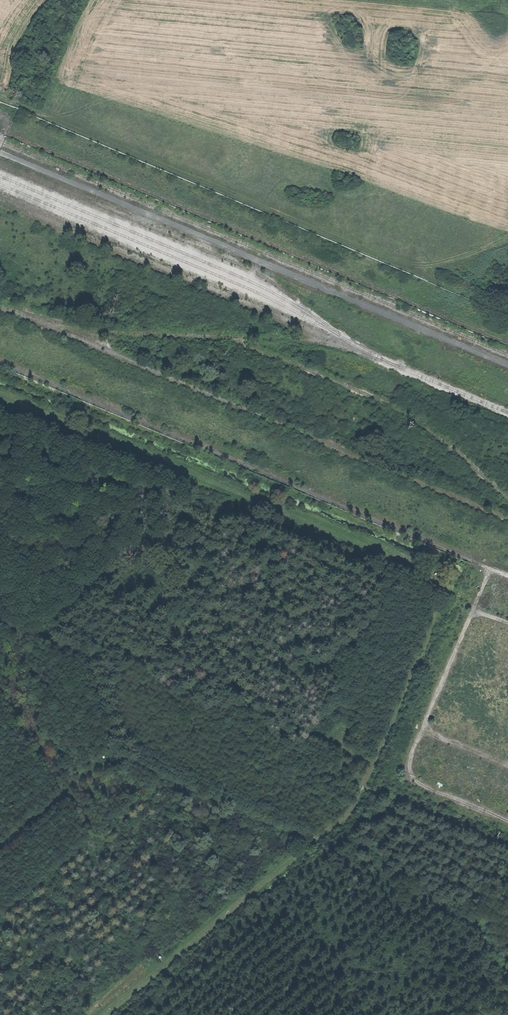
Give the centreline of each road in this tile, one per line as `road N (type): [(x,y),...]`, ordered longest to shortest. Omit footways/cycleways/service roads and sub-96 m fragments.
road 1 (track): [(507,239),(458,261),(411,268),(0,99)]
road 2 (track): [(490,568),(0,362)]
road 3 (track): [(507,848),(361,787),(347,816),(101,1014)]

